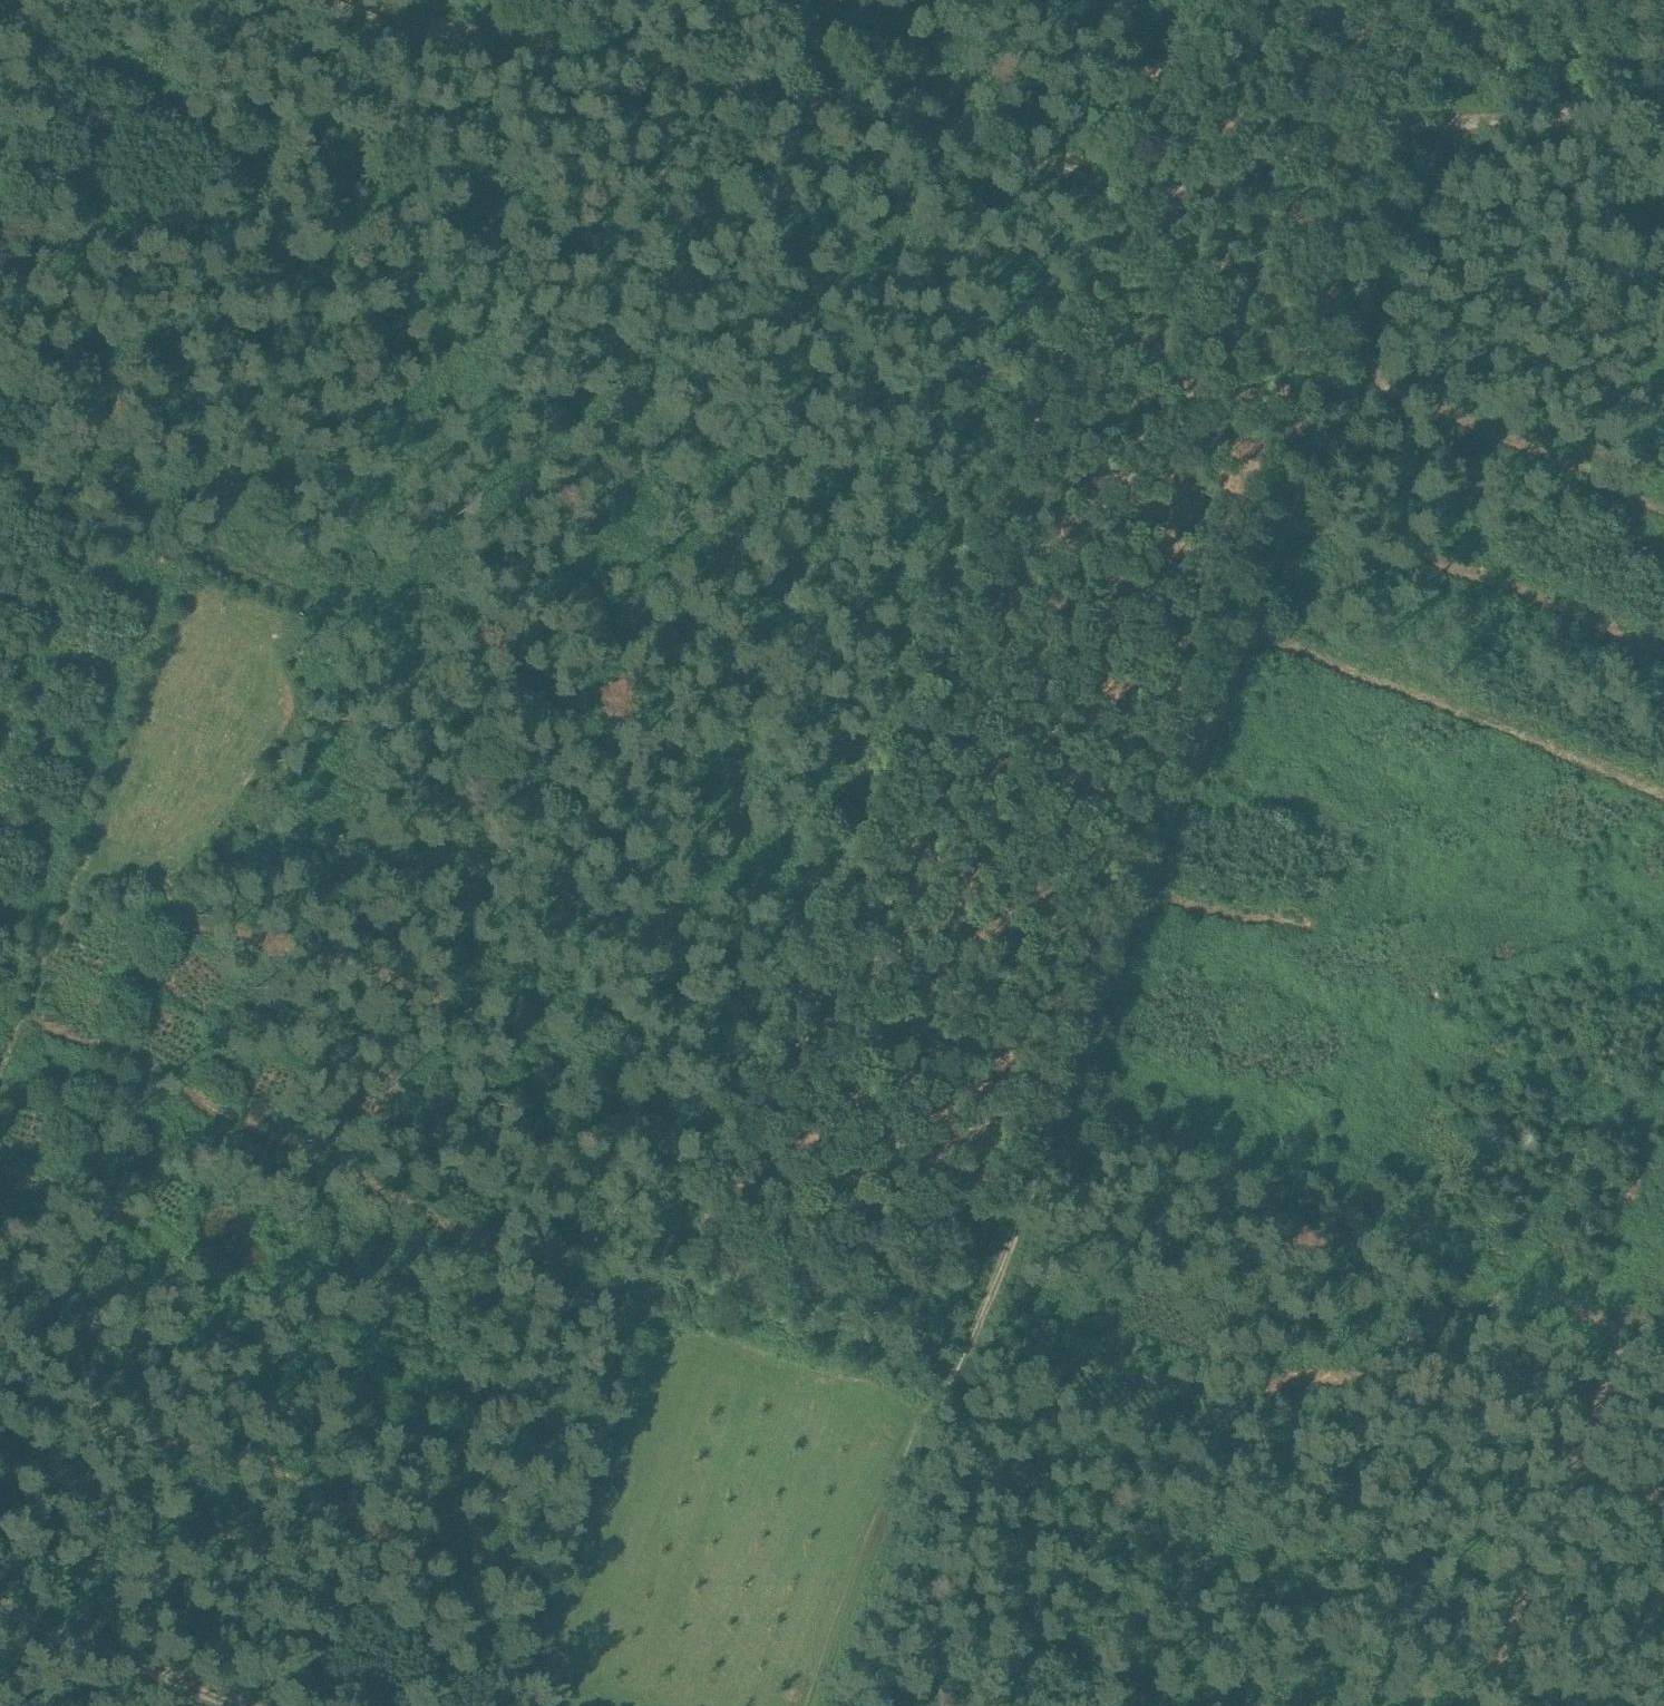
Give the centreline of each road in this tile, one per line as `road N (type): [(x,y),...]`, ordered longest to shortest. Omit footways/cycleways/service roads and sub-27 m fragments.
road 1 (track): [(805,1705),(896,1469),(976,1333),(1516,0)]
road 2 (track): [(1663,107),(1325,135),(1229,161),(1122,170),(1045,161),(743,86),(525,46),(364,0)]
road 3 (track): [(1483,1705),(1663,1260)]
road 4 (track): [(260,1705),(0,1599)]

